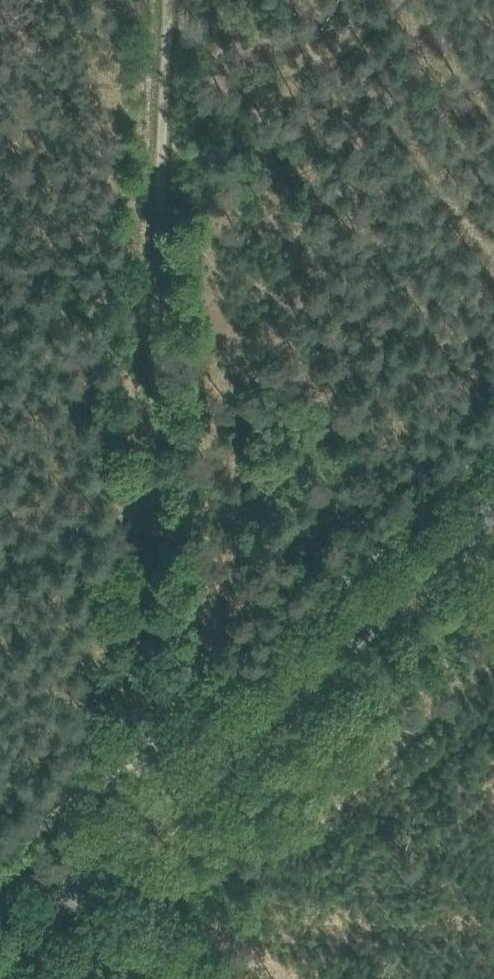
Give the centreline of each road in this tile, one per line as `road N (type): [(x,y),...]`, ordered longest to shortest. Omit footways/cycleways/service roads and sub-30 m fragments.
road 1 (track): [(145,831),(141,707),(163,598),(150,554),(168,0)]
road 2 (secondary): [(0,964),(493,510)]
road 3 (track): [(0,283),(154,324)]
road 4 (track): [(85,886),(176,978)]

